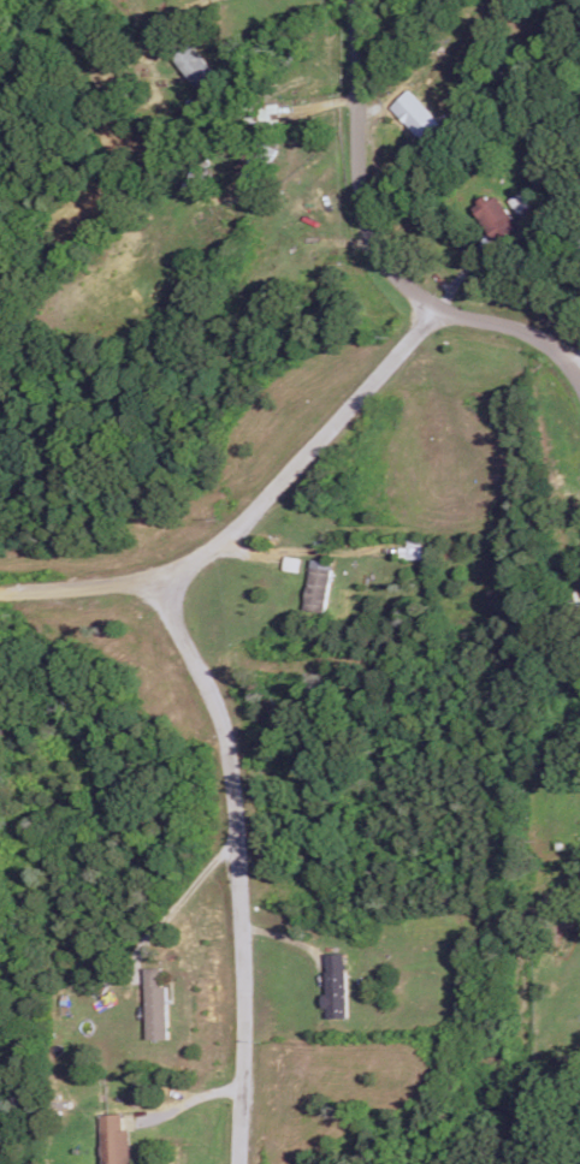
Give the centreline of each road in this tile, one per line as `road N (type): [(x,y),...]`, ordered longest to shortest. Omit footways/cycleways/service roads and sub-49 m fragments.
road 1 (residential): [(236,1163),(235,770),(227,732),(158,577)]
road 2 (residential): [(0,592),(134,584),(178,570),(218,544),(439,309)]
road 3 (residential): [(579,384),(545,342),(439,309),(408,291),(374,251),(355,191),(353,0)]

